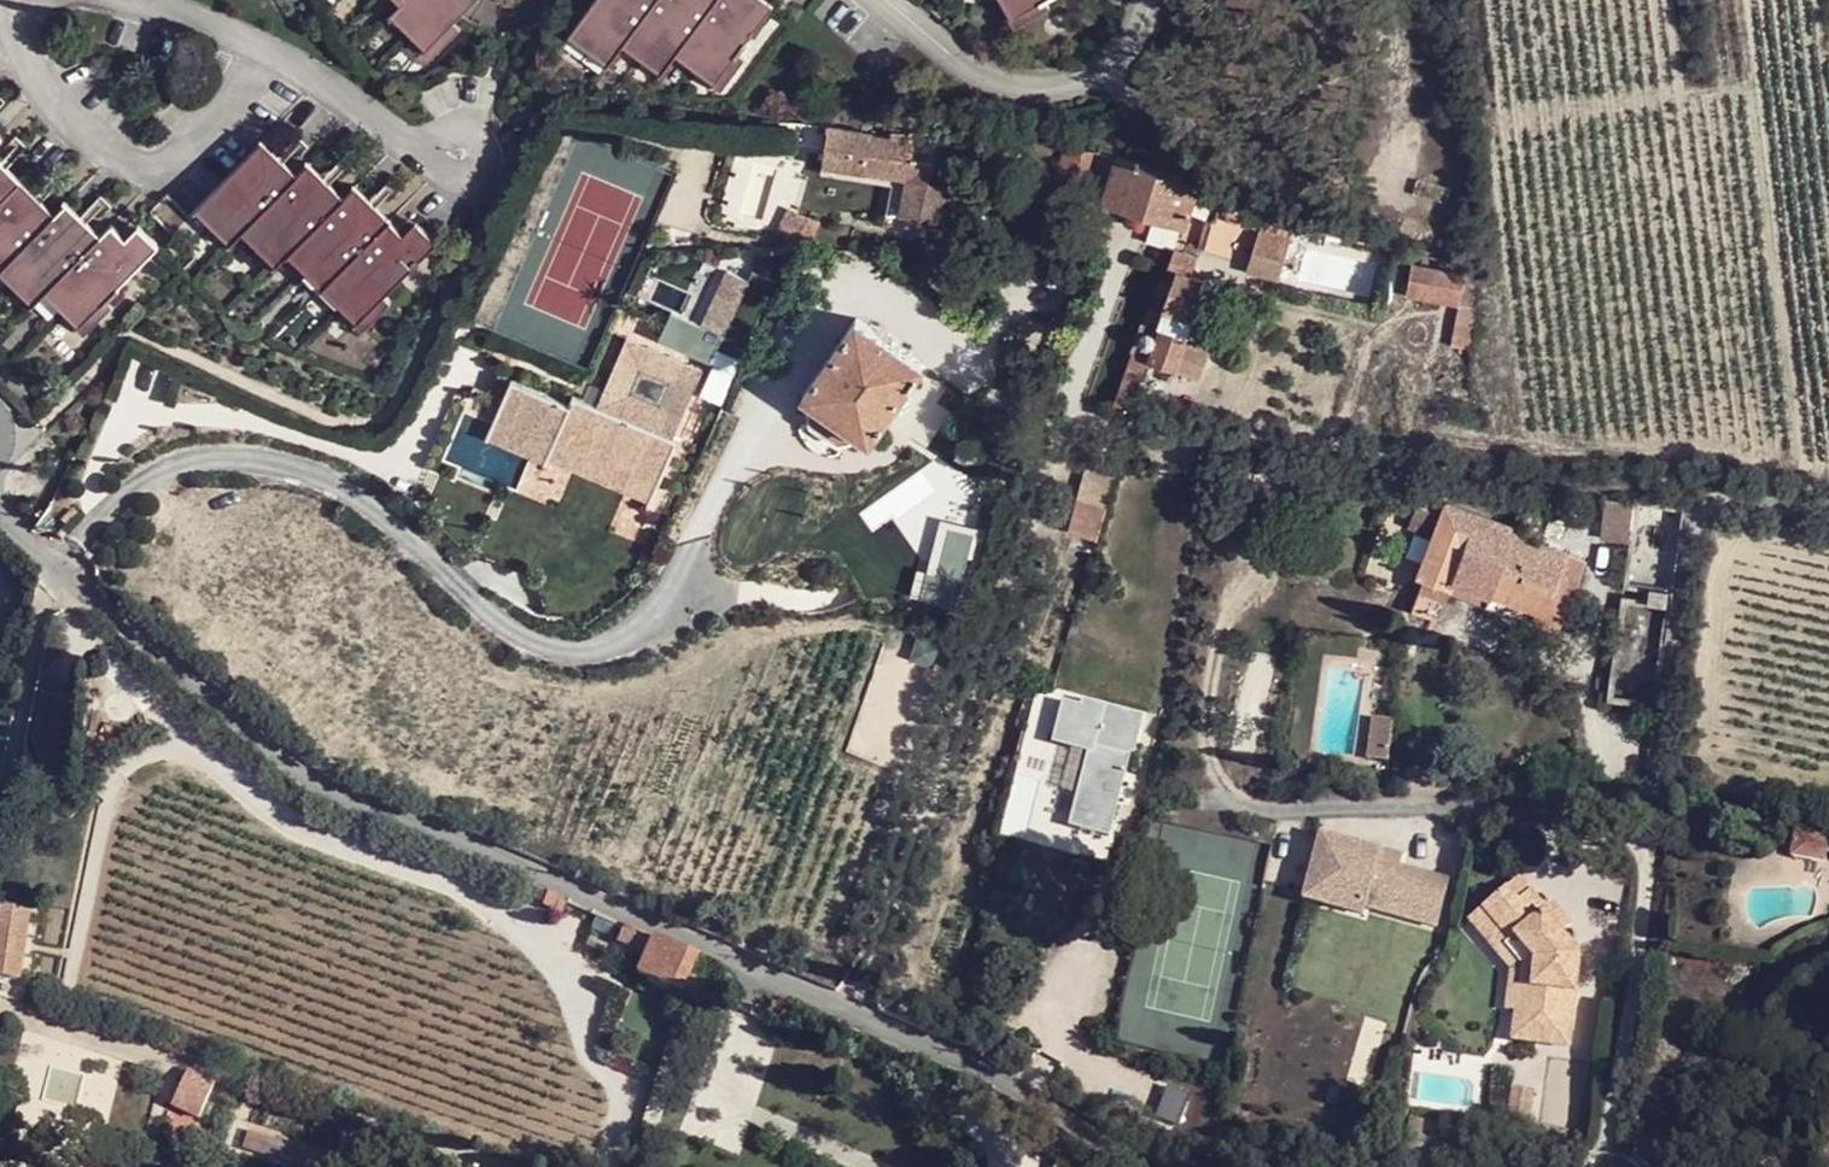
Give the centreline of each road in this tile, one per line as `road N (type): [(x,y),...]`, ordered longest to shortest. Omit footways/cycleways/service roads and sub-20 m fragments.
road 1 (residential): [(1148,1166),(1015,1085),(631,910),(322,785),(56,562)]
road 2 (residential): [(12,28),(32,70),(130,164),(150,170),(185,156),(268,51)]
road 3 (residential): [(886,0),(958,58),(1013,81),(1042,81),(1101,69),(1143,30),(1152,0)]
road 4 (track): [(1061,1110),(1064,975),(1044,931),(1052,847)]
road 5 (residential): [(268,51),(423,144),(460,149)]
road 6 (residential): [(268,51),(118,0)]

